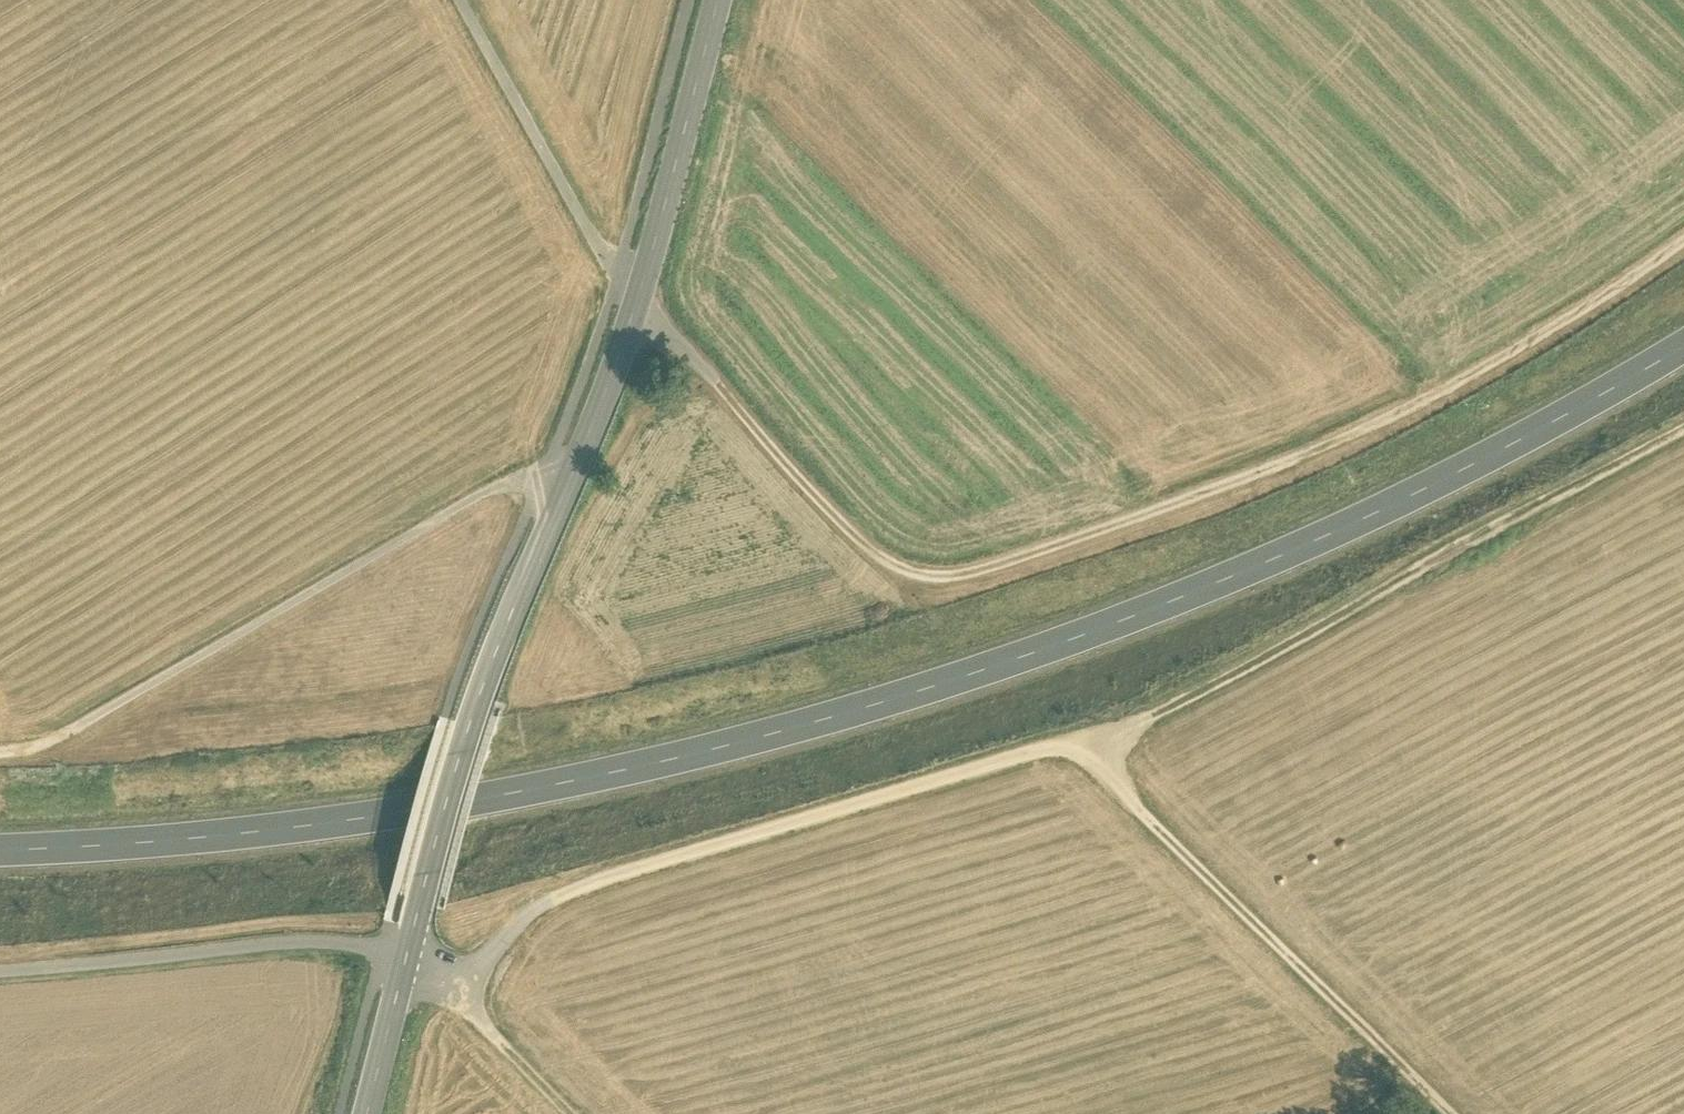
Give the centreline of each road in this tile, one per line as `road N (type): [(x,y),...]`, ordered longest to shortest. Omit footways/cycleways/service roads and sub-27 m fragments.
road 1 (primary): [(0,859),(531,796),(805,739),(1077,650),(1511,447),(1683,346)]
road 2 (track): [(1683,239),(1596,303),(1327,451),(969,575),(912,575),(853,536),(638,295)]
road 3 (tertiary): [(364,1113),(459,751),(517,592),(607,387),(716,0)]
road 4 (track): [(448,991),(546,901),(591,881),(1064,741),(1102,776)]
road 5 (track): [(1683,422),(1064,741)]
road 6 (track): [(0,755),(63,735),(488,490),(542,476)]
road 7 (track): [(1452,1113),(1102,776)]
road 8 (track): [(0,970),(282,941),(382,948)]
road 9 (track): [(464,0),(595,245),(619,270)]
road 10 (track): [(448,991),(575,1113)]

